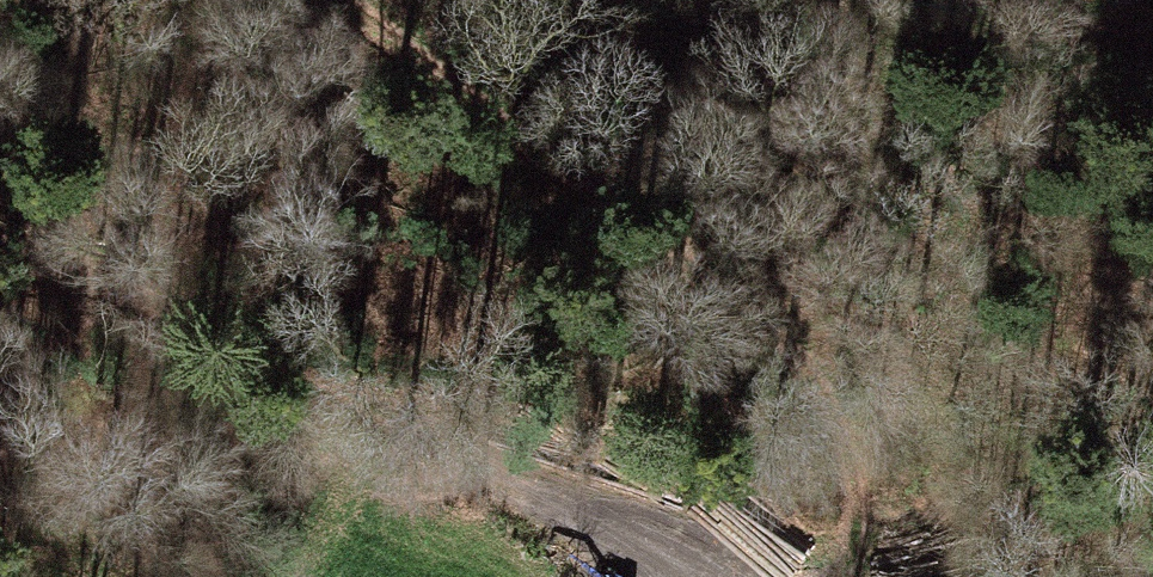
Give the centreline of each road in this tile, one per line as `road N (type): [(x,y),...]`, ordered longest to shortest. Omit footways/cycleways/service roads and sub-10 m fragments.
road 1 (track): [(354,0),(729,299),(822,393),(864,482),(839,576)]
road 2 (track): [(649,576),(486,436),(416,393),(143,284),(0,241)]

